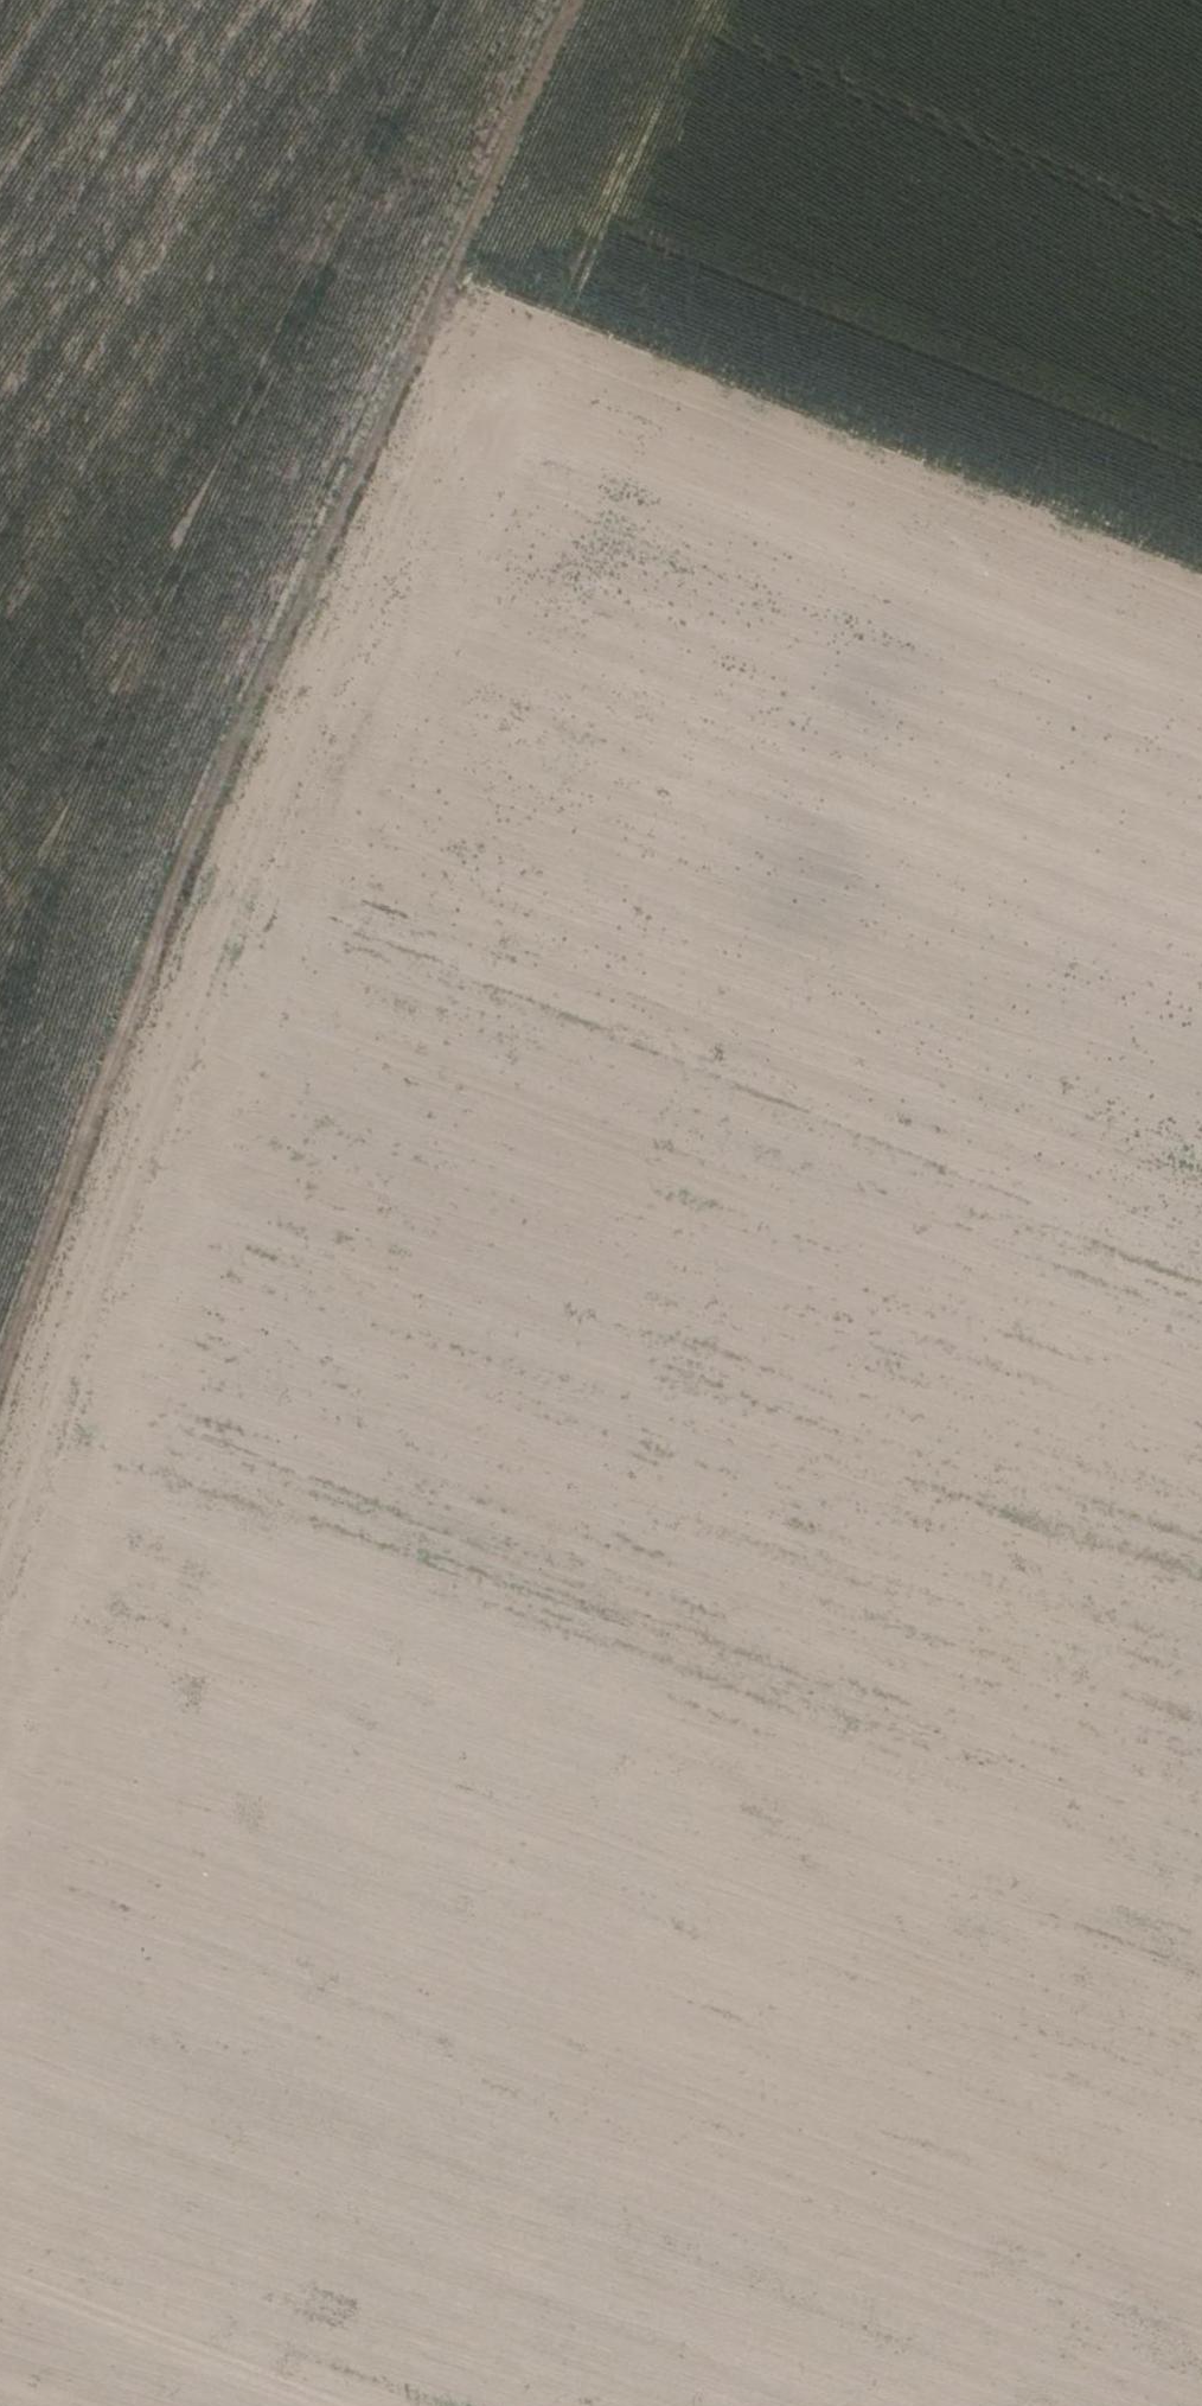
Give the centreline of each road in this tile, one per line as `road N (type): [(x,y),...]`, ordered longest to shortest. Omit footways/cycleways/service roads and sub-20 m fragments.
road 1 (track): [(0,1383),(192,848),(580,0)]

